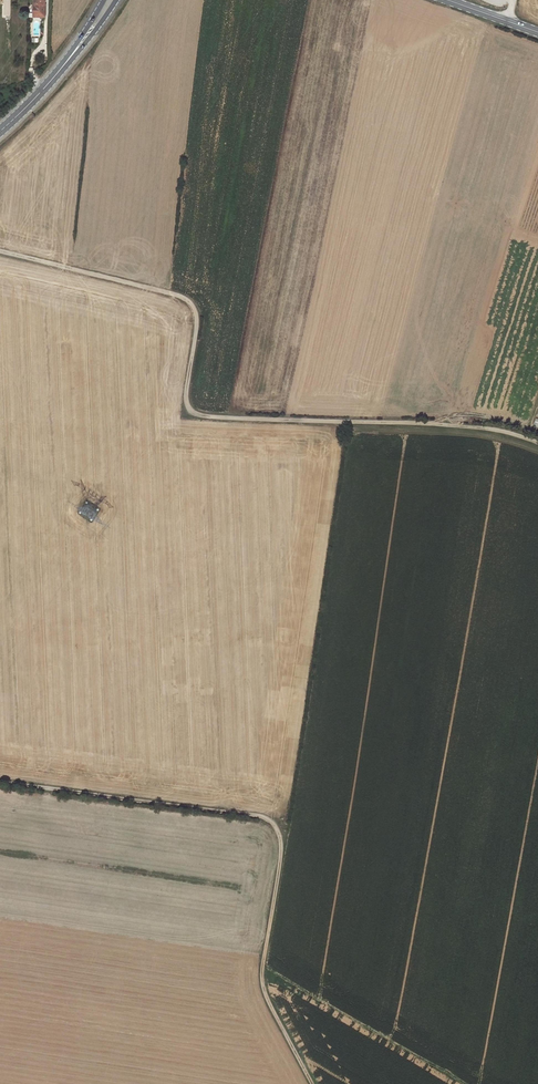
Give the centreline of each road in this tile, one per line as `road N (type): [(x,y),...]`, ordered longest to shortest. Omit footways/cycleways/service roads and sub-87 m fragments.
road 1 (track): [(537,444),(485,428),(200,416),(186,399),(197,322),(189,303),(0,250)]
road 2 (track): [(0,781),(272,820),(282,850),(261,981),(312,1083)]
road 3 (secondary): [(83,44),(0,131)]

